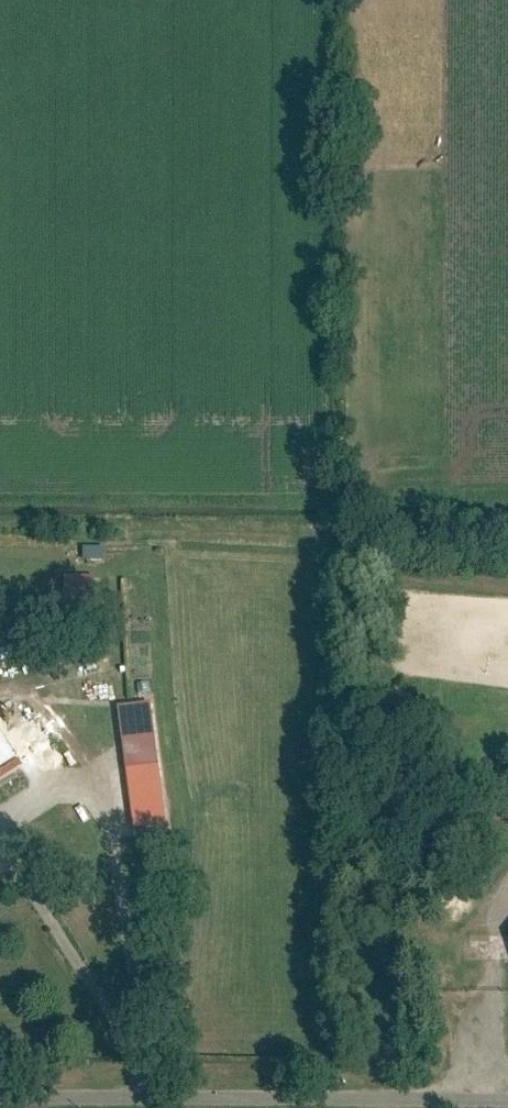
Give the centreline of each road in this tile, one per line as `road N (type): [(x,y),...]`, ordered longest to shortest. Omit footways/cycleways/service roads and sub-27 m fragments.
road 1 (unclassified): [(0,1088),(507,1090)]

